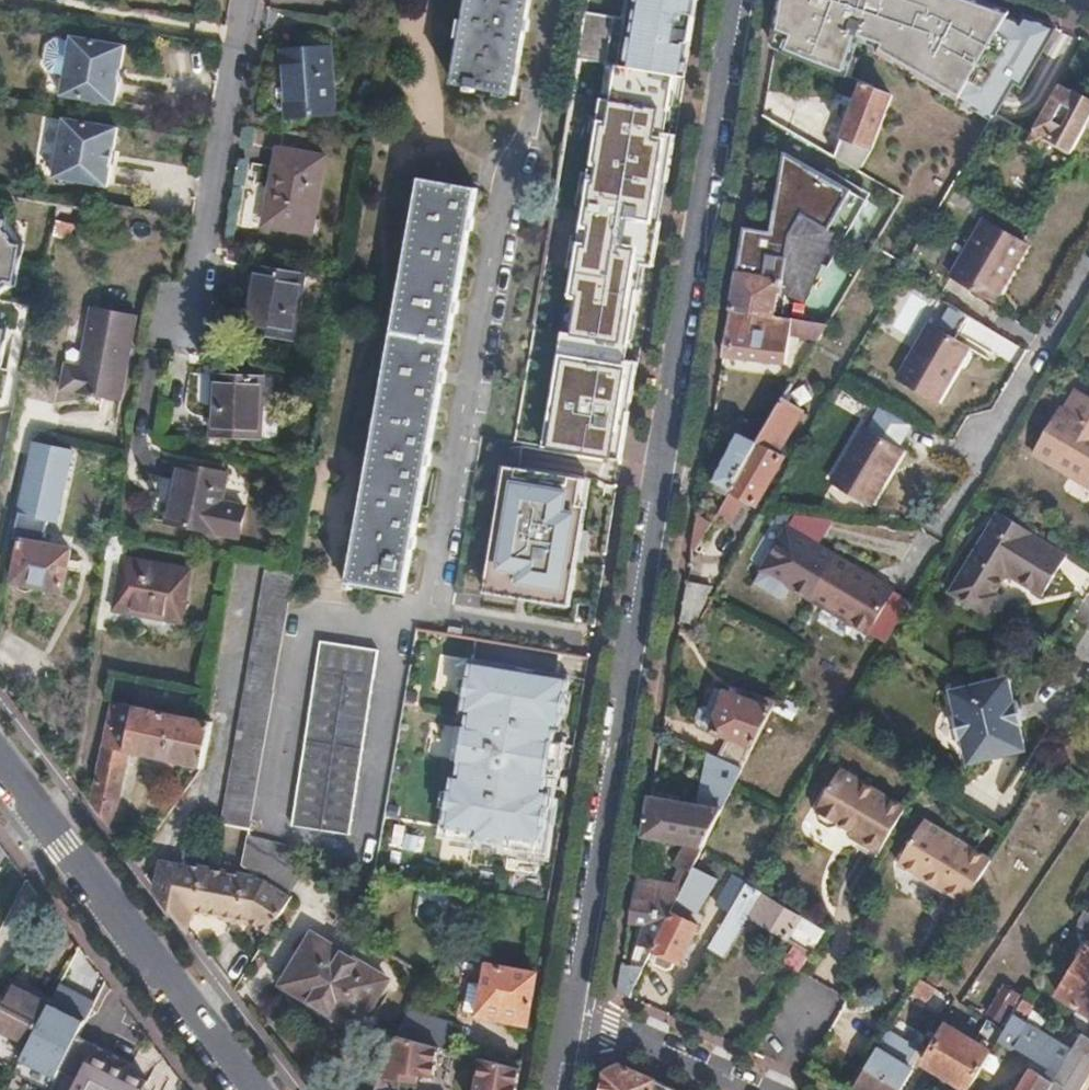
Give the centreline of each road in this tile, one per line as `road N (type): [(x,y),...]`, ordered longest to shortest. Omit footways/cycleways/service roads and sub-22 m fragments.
road 1 (residential): [(742,0),(571,1009)]
road 2 (secondary): [(0,766),(249,1089)]
road 3 (residential): [(251,0),(199,287),(184,314)]
road 4 (residential): [(755,1089),(571,1009)]
road 5 (residential): [(1088,282),(995,454)]

